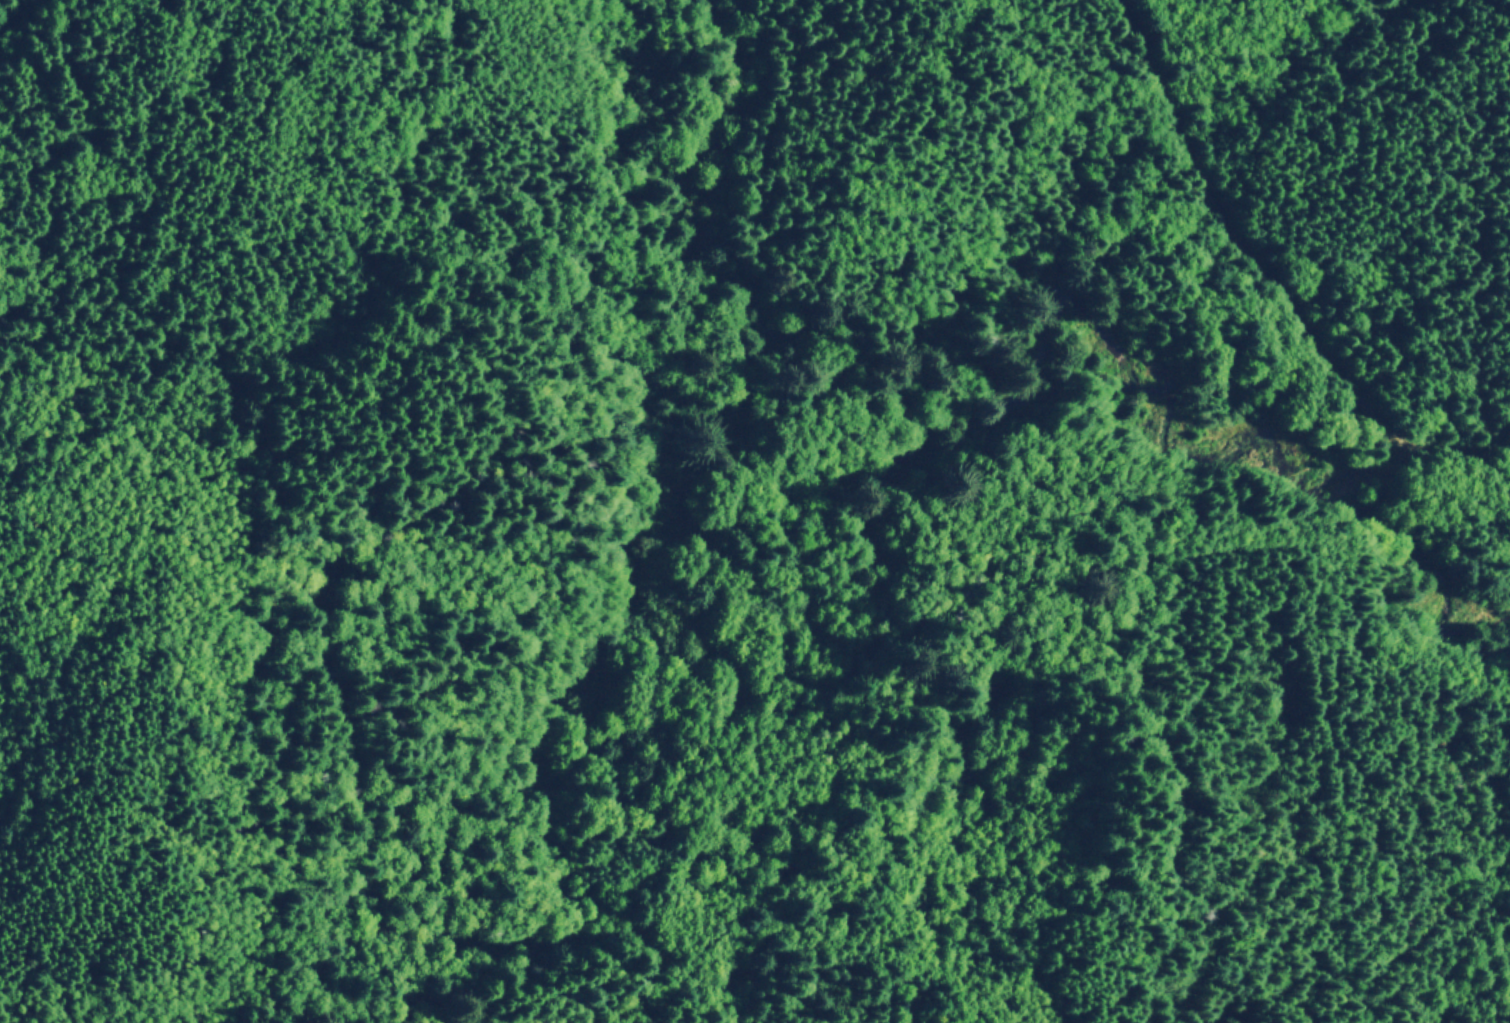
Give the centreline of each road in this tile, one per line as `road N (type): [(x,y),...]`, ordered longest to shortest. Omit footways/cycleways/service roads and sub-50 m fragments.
road 1 (track): [(1073,0),(1164,51),(1466,397),(1509,405)]

